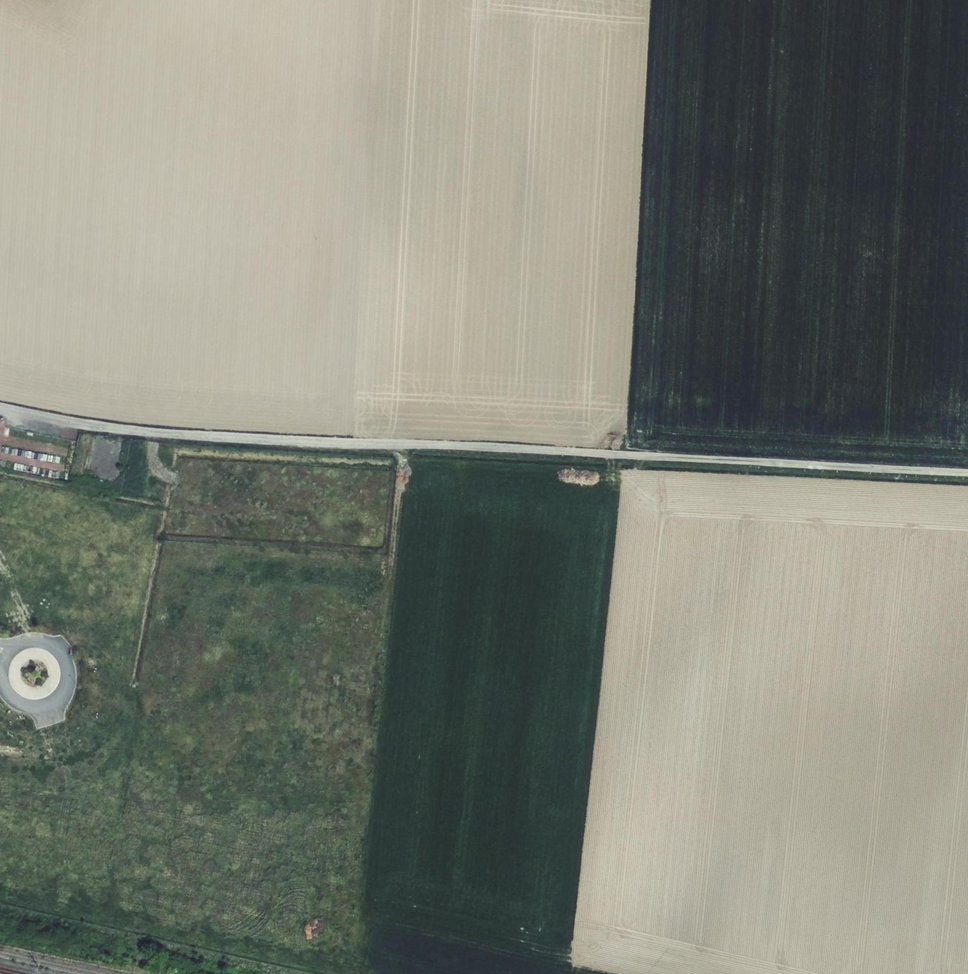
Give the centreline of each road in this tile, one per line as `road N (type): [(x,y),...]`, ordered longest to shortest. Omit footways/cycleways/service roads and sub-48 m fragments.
road 1 (track): [(0,407),(135,435),(967,478)]

